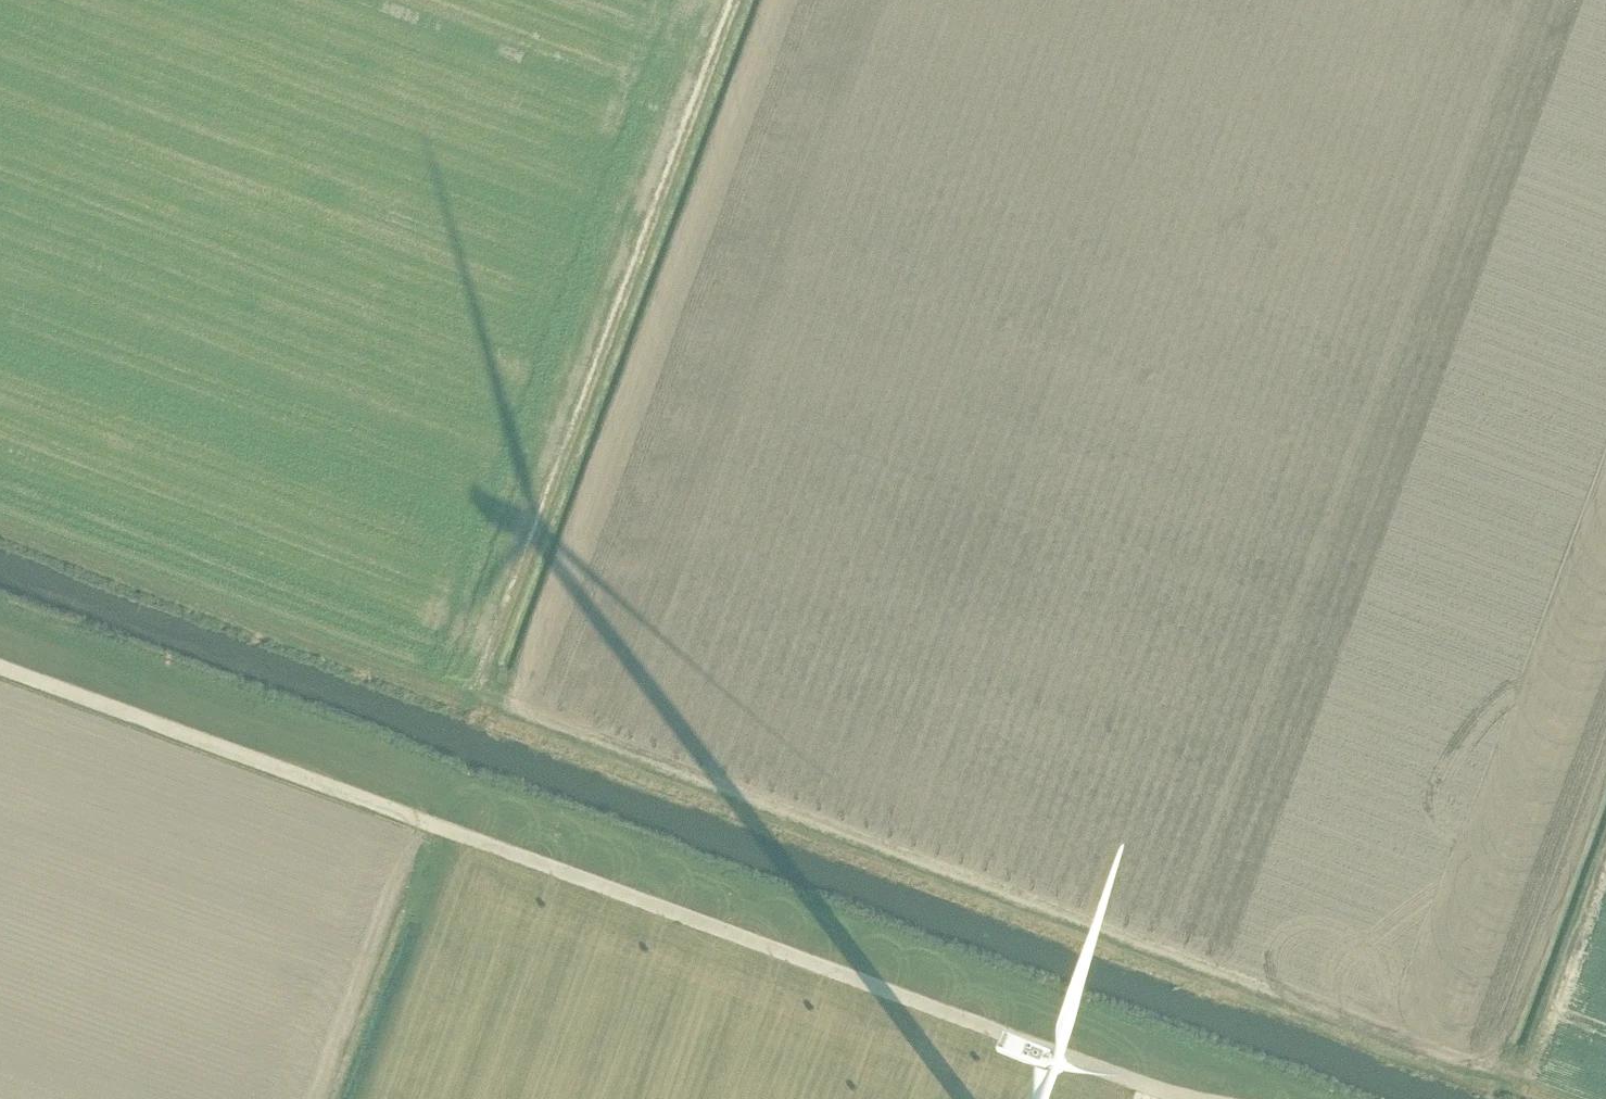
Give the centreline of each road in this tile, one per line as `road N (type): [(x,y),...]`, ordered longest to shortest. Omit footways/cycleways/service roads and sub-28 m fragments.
road 1 (track): [(0,665),(1155,1089),(1204,1098)]

